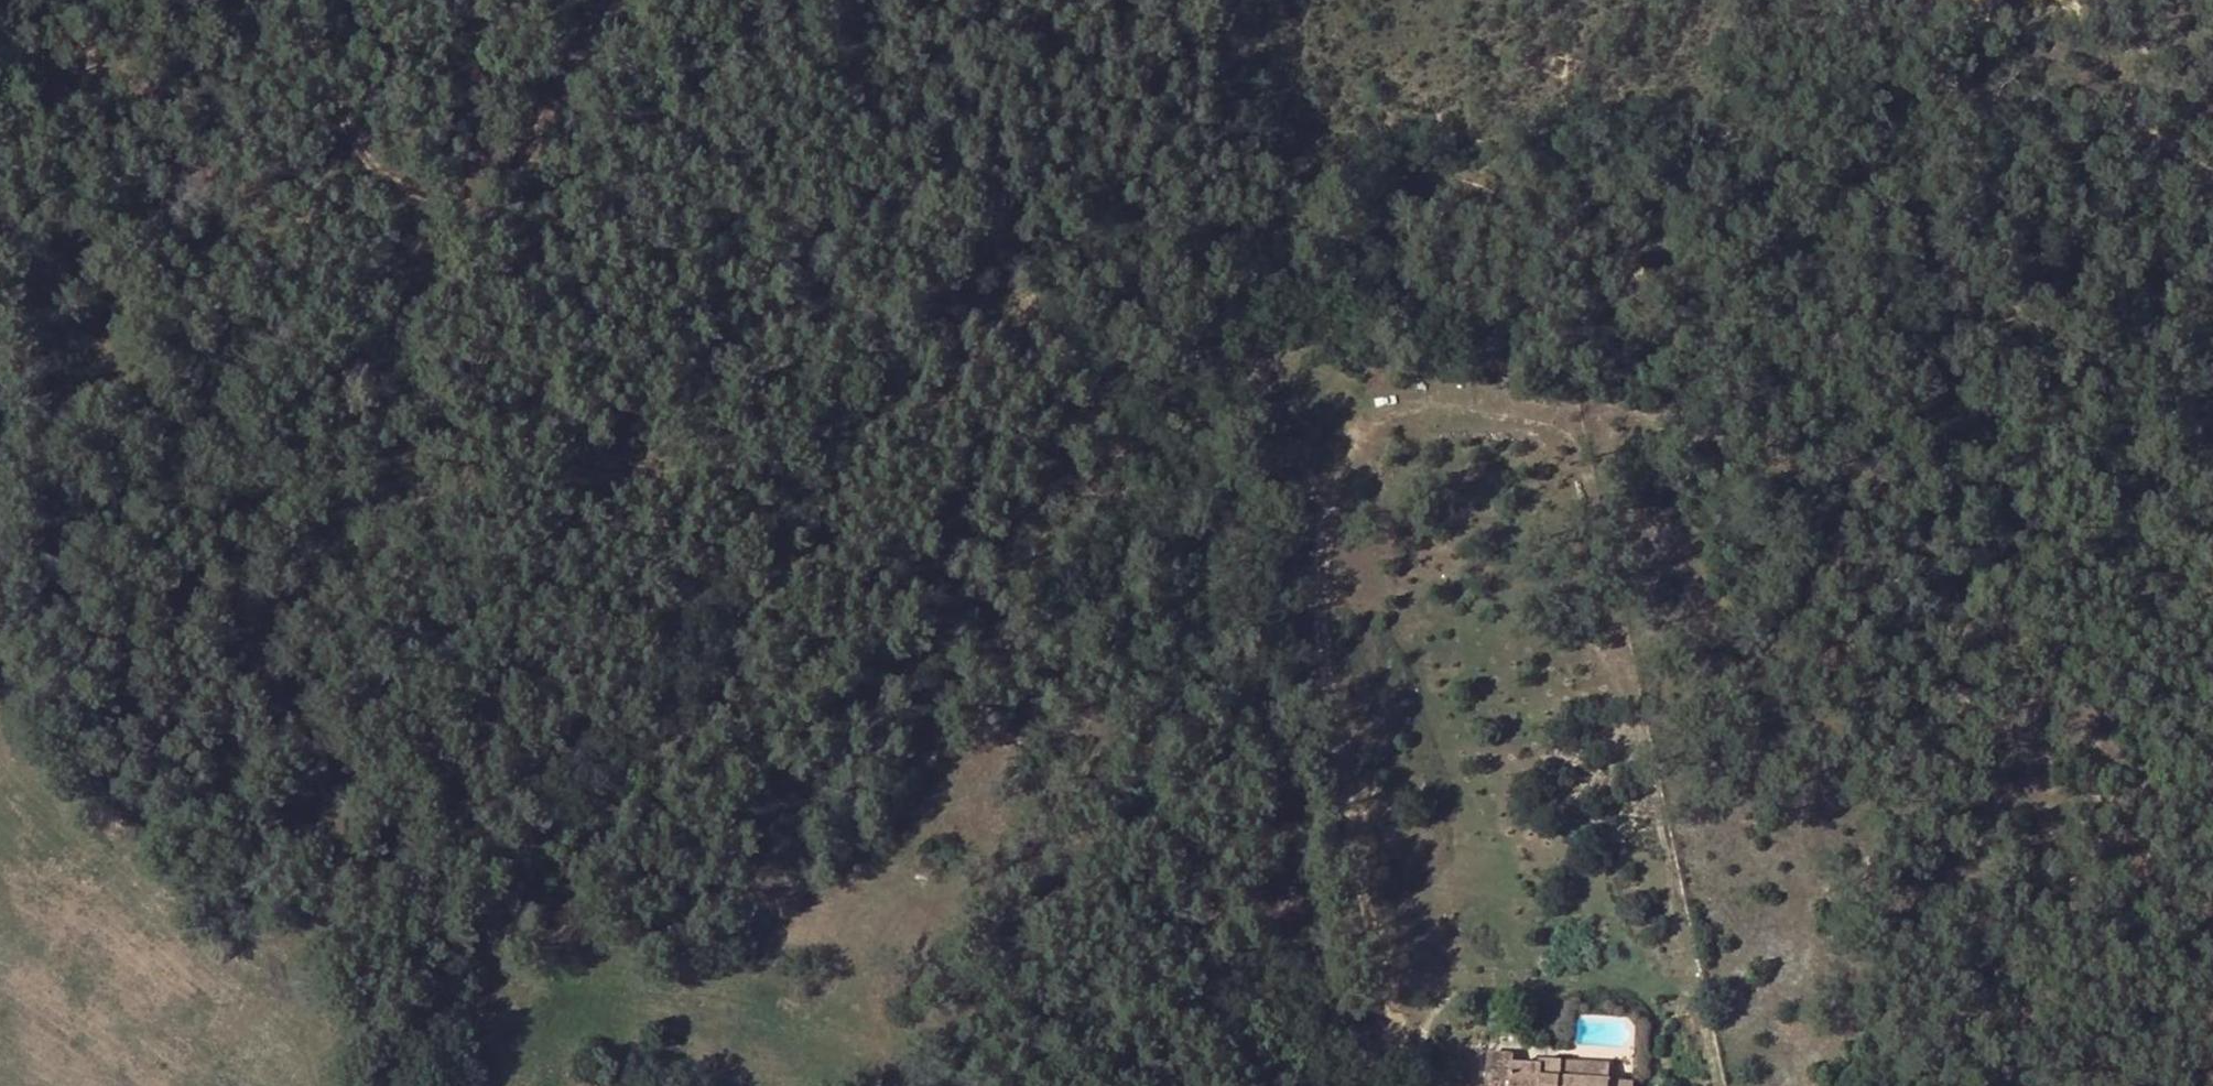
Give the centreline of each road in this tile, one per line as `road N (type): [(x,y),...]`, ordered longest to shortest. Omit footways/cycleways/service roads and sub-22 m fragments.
road 1 (track): [(274,0),(330,130),(397,176),(445,189),(483,173),(529,134),(599,0)]

